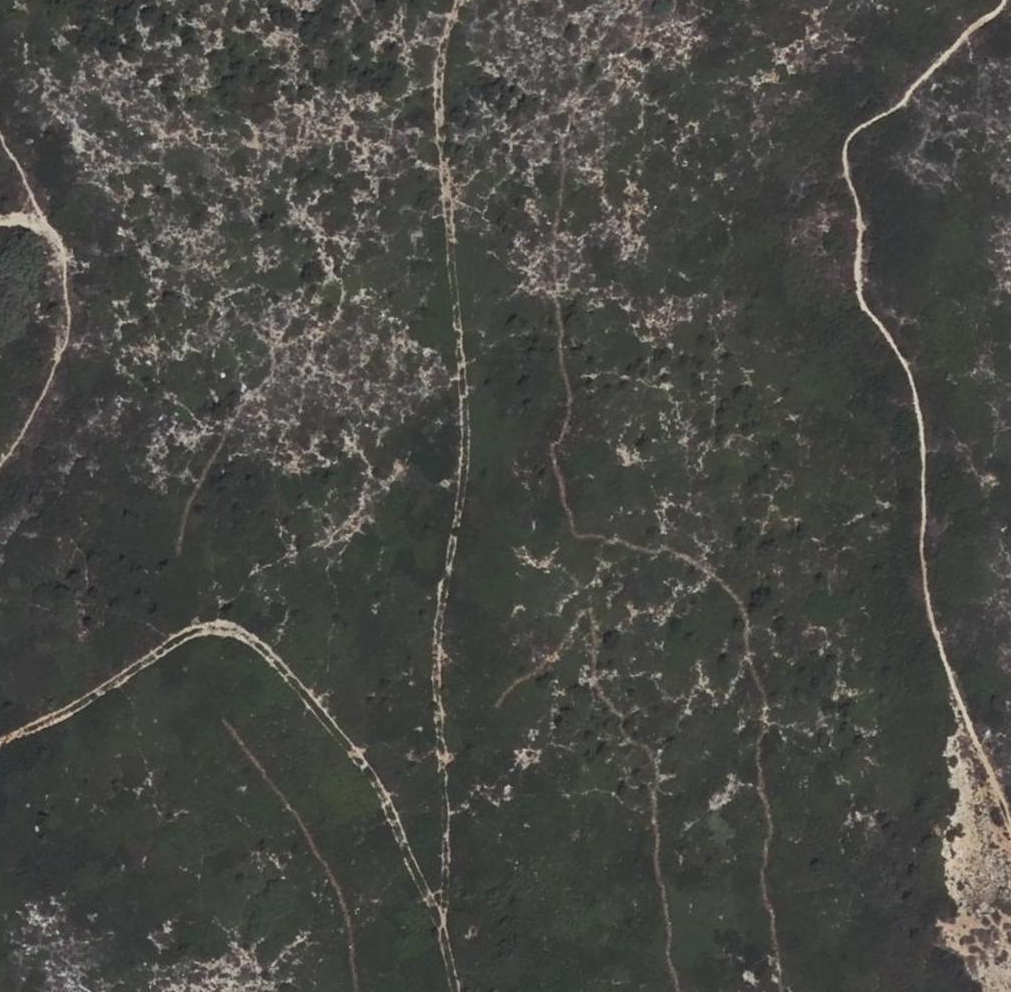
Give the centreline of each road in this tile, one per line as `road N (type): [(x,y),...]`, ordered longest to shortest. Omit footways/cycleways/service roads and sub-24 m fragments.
road 1 (track): [(0,745),(140,673),(184,637),(224,631),(254,643),(299,684),(398,821),(446,932),(456,991)]

